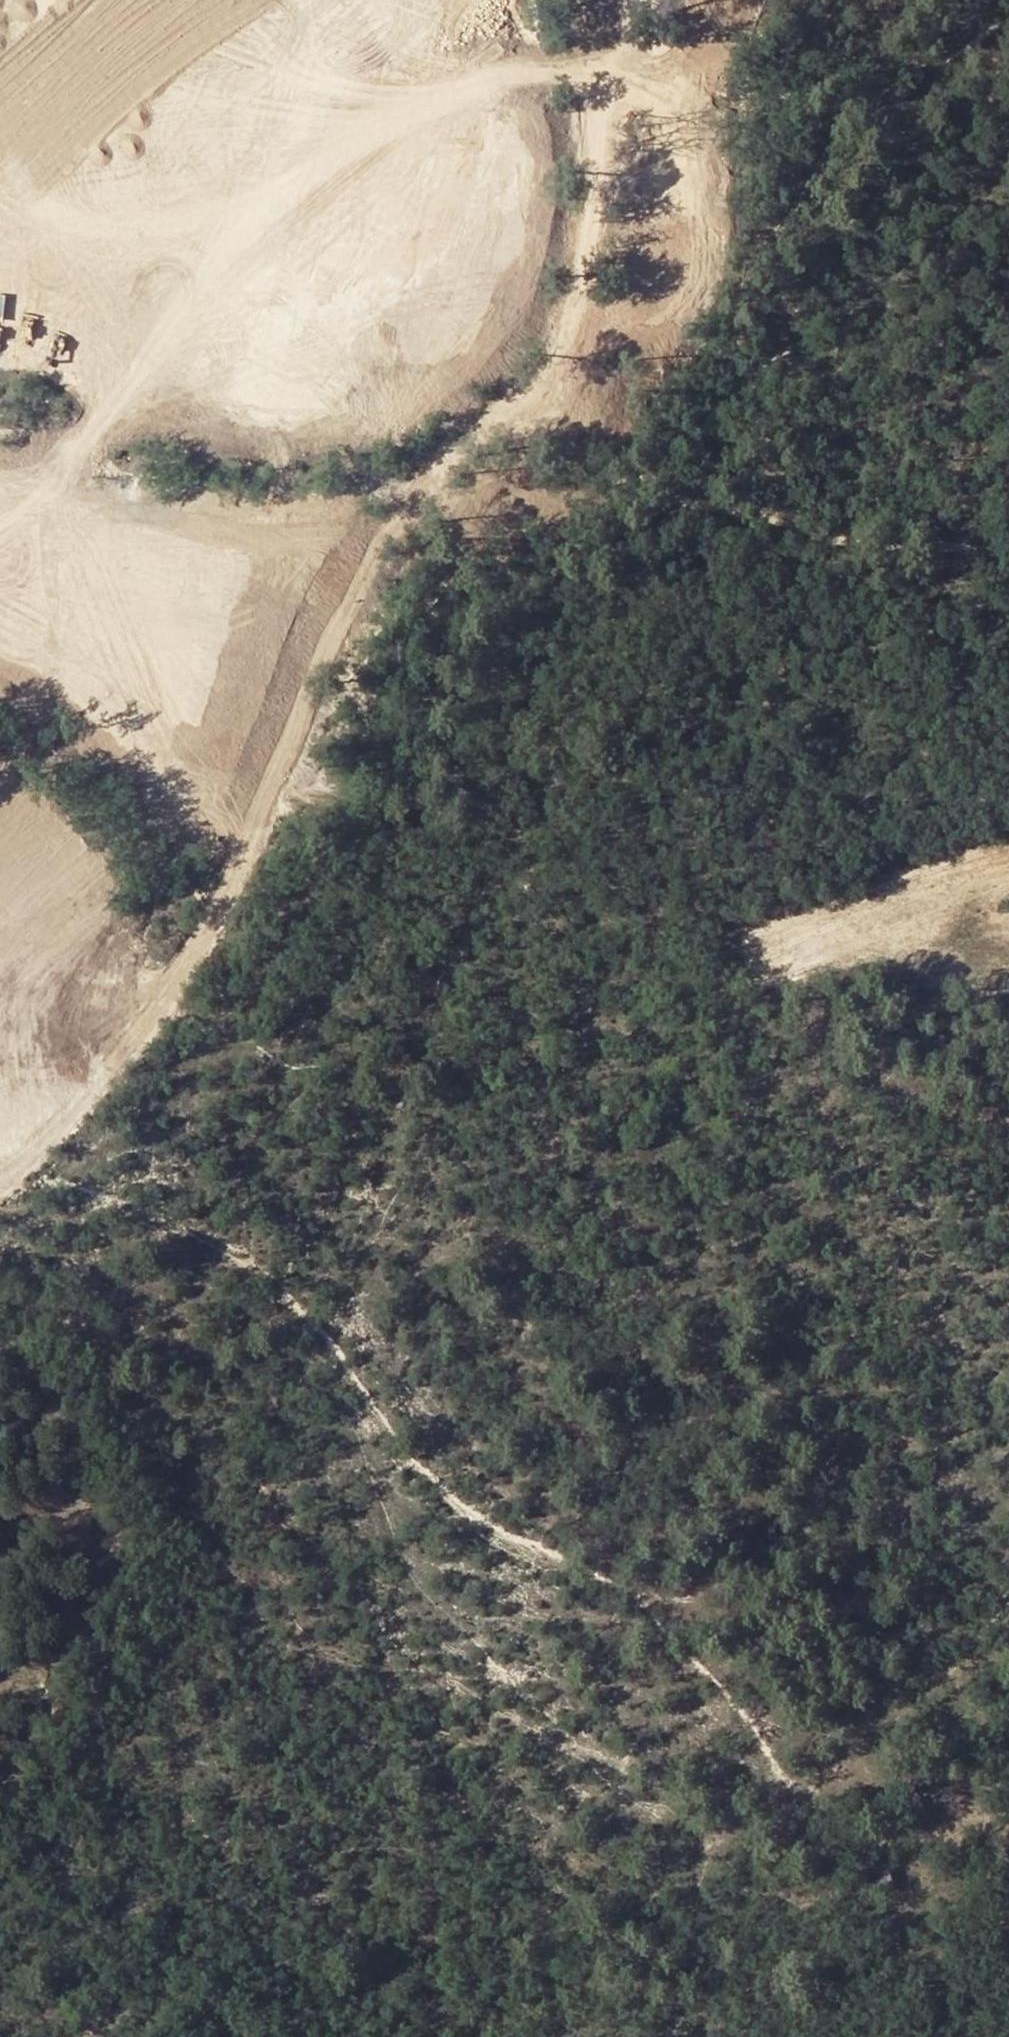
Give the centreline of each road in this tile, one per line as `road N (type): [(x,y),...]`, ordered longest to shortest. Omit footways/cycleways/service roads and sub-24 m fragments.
road 1 (track): [(0,1175),(68,1119),(167,990),(394,532),(461,442),(534,381),(588,319),(613,159),(595,66),(598,0)]
road 2 (track): [(1008,548),(951,549),(798,523),(703,489),(568,458),(533,462),(406,518)]

